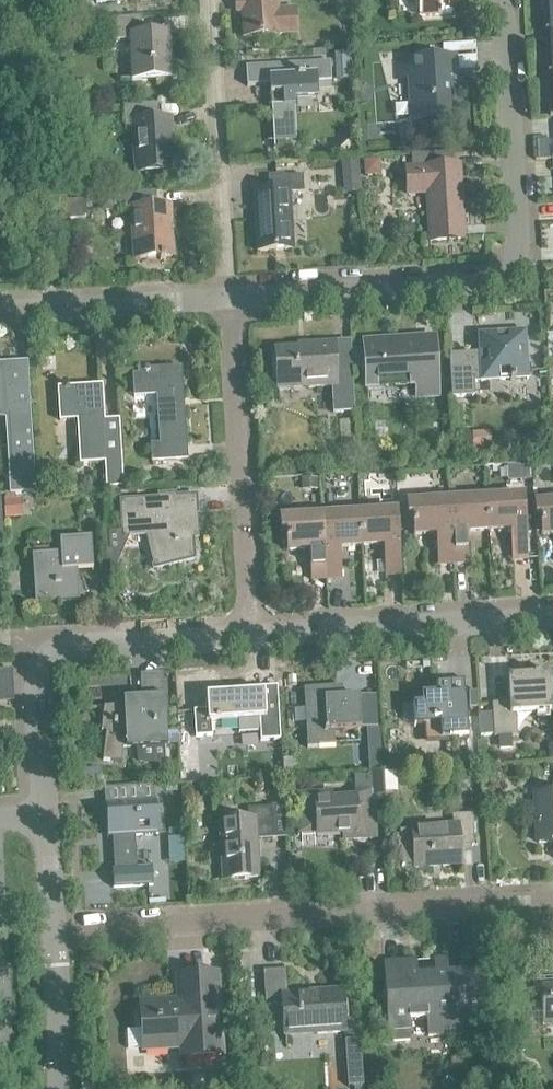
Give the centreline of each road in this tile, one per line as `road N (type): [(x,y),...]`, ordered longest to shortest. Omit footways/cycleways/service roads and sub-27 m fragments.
road 1 (residential): [(230,298),(507,276),(518,253),(504,0)]
road 2 (residential): [(48,924),(552,900)]
road 3 (tertiary): [(38,811),(28,675),(48,648),(247,632)]
road 4 (residential): [(247,632),(230,298)]
road 5 (tertiary): [(247,632),(552,613)]
road 6 (residential): [(230,298),(208,0)]
road 7 (residential): [(230,298),(0,306)]
road 8 (tertiary): [(58,1088),(48,924)]

